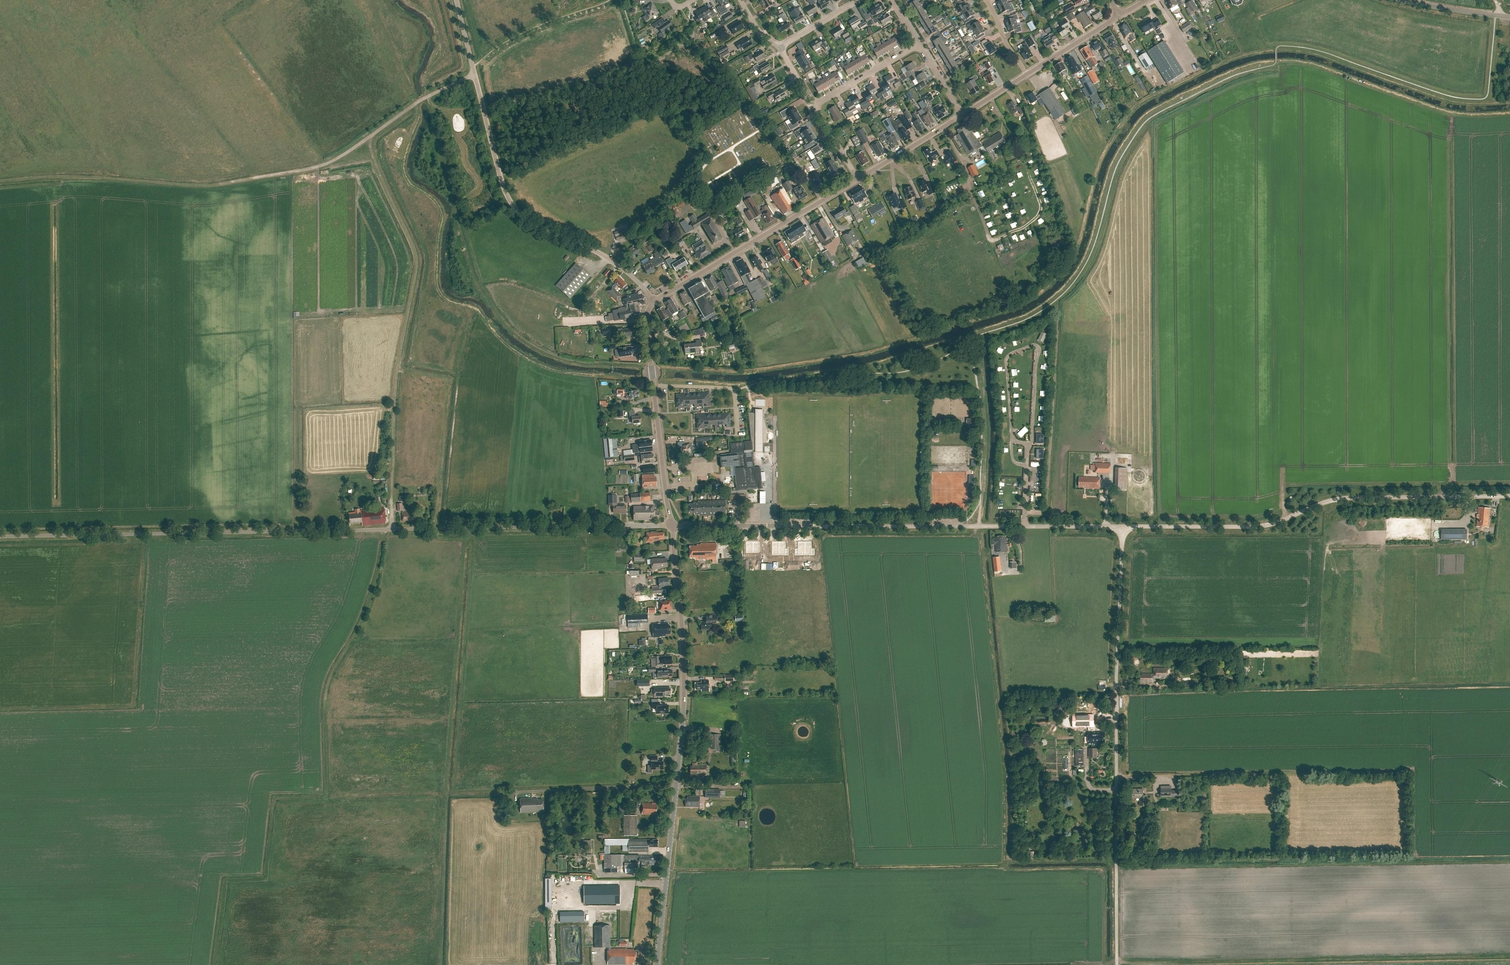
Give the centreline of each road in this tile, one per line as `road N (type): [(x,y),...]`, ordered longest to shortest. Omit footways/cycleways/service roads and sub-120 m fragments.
road 1 (unclassified): [(0,536),(671,526)]
road 2 (tertiary): [(1122,527),(671,526)]
road 3 (tertiary): [(658,964),(683,715),(671,526)]
road 4 (unclassified): [(1116,964),(1122,527)]
road 5 (track): [(371,136),(417,259),(396,381),(391,529)]
road 6 (tertiary): [(1509,496),(1345,498),(1258,527),(1122,527)]
road 7 (unclassified): [(654,300),(617,265),(535,226),(514,207),(456,0)]
road 8 (tertiary): [(654,300),(858,180)]
road 9 (track): [(217,184),(331,162),(426,97)]
road 10 (track): [(217,184),(0,182)]
road 11 (track): [(980,526),(987,436),(977,335)]
road 12 (track): [(676,784),(511,792)]
road 13 (tertiary): [(671,526),(653,386)]
road 14 (residential): [(653,386),(732,389),(736,436)]
road 15 (tertiary): [(858,180),(962,115)]
road 16 (residential): [(814,107),(918,45)]

